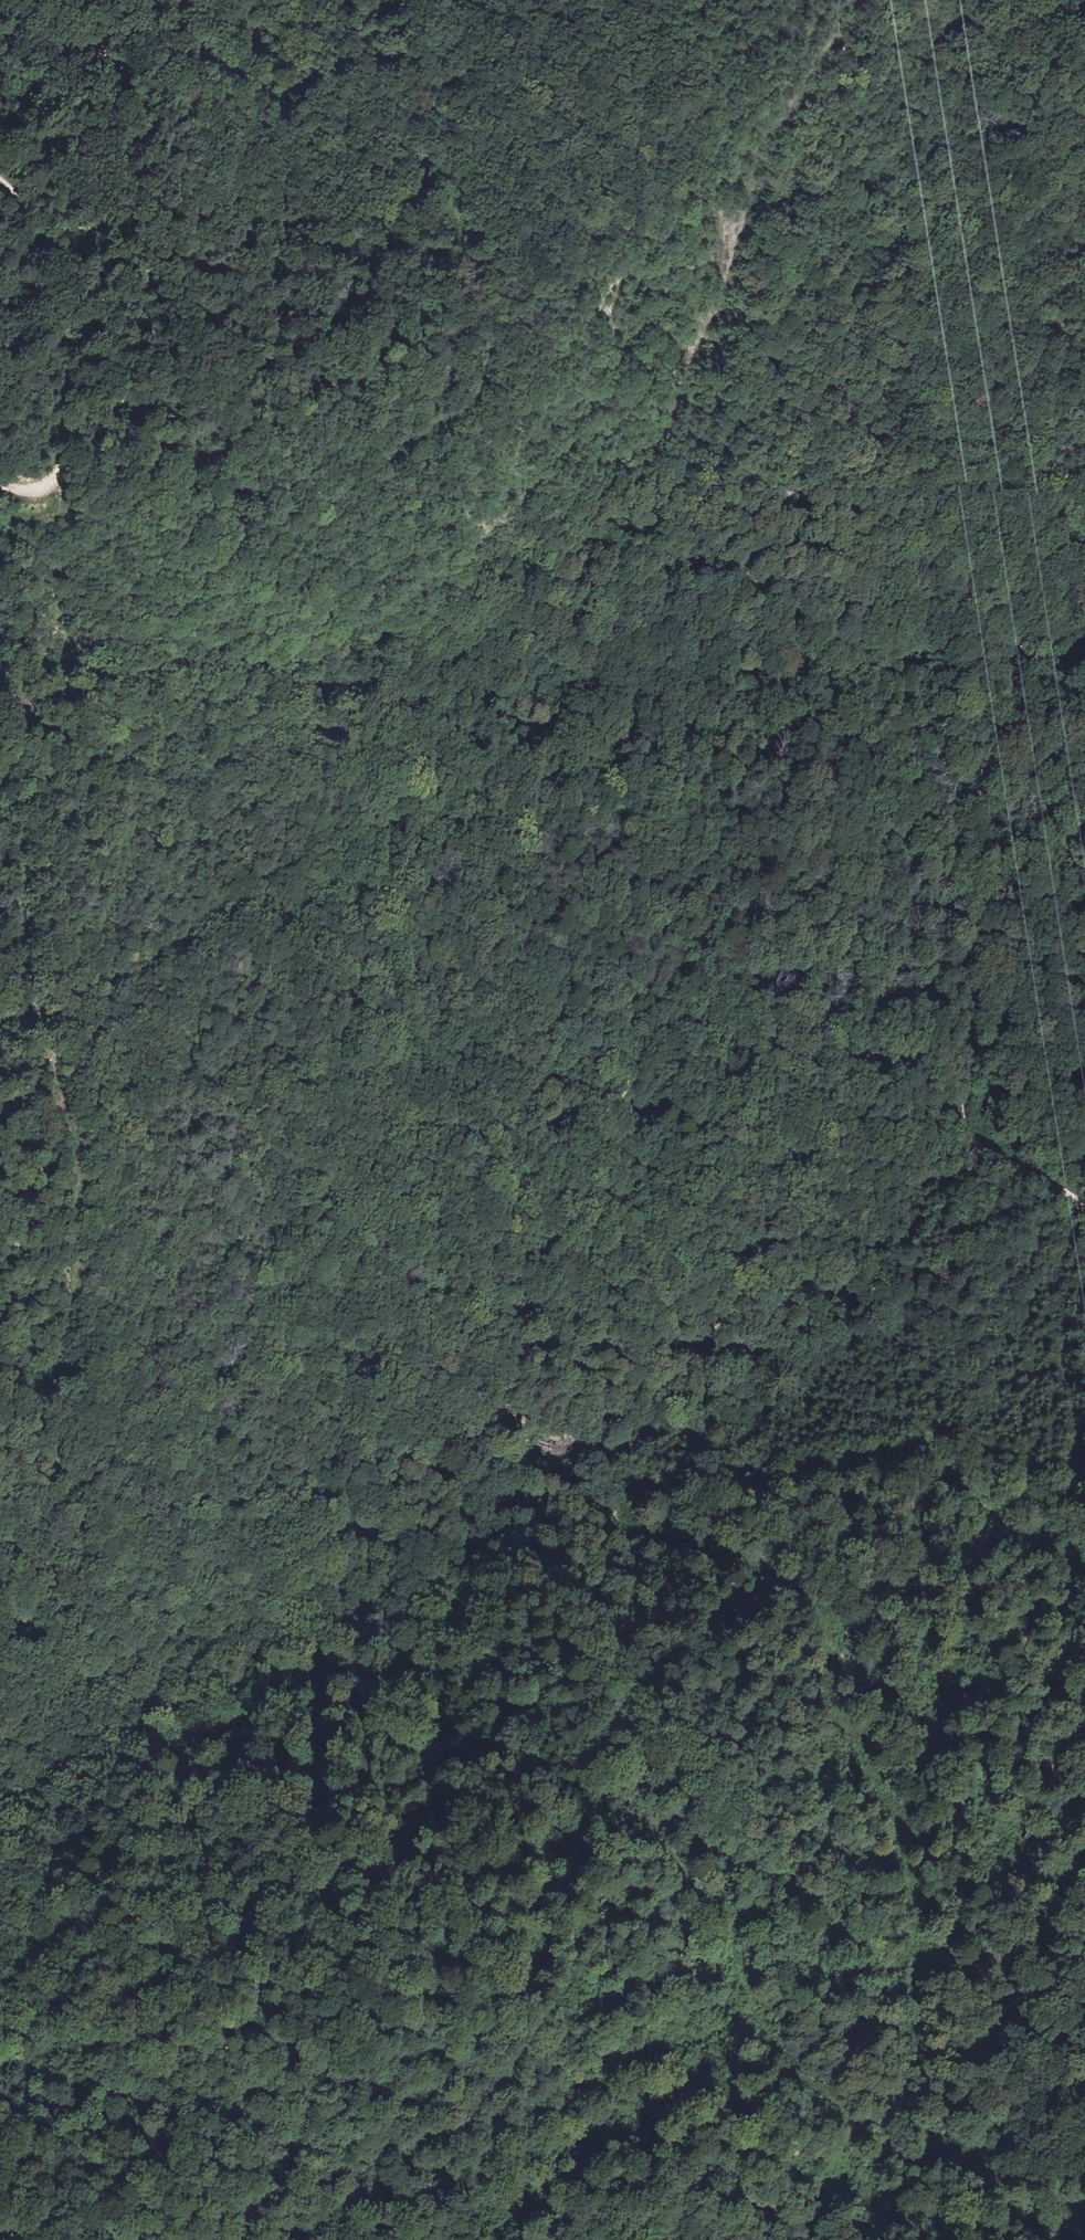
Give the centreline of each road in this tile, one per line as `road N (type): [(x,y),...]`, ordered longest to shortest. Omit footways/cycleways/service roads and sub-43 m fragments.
road 1 (track): [(1084,1210),(1060,1186),(980,1140),(963,1096),(999,746),(1025,647),(1050,659),(1084,733)]
road 2 (track): [(0,180),(22,202),(58,325),(70,429),(54,479),(27,488),(0,485)]
road 3 (track): [(1076,1201),(1057,1266),(1080,1451),(1023,1526)]

